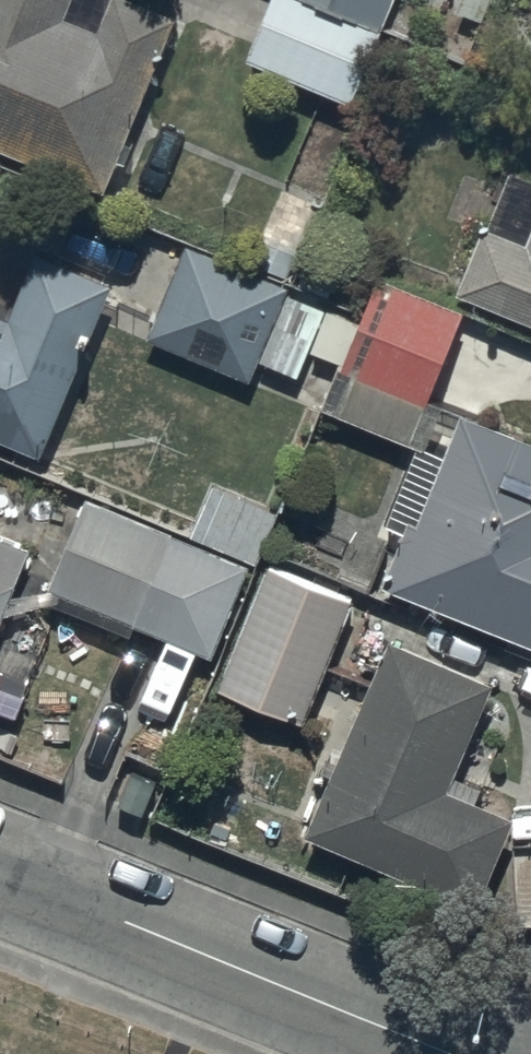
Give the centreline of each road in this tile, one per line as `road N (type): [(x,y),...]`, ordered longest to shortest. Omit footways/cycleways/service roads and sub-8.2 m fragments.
road 1 (residential): [(444,1053),(0,877)]

